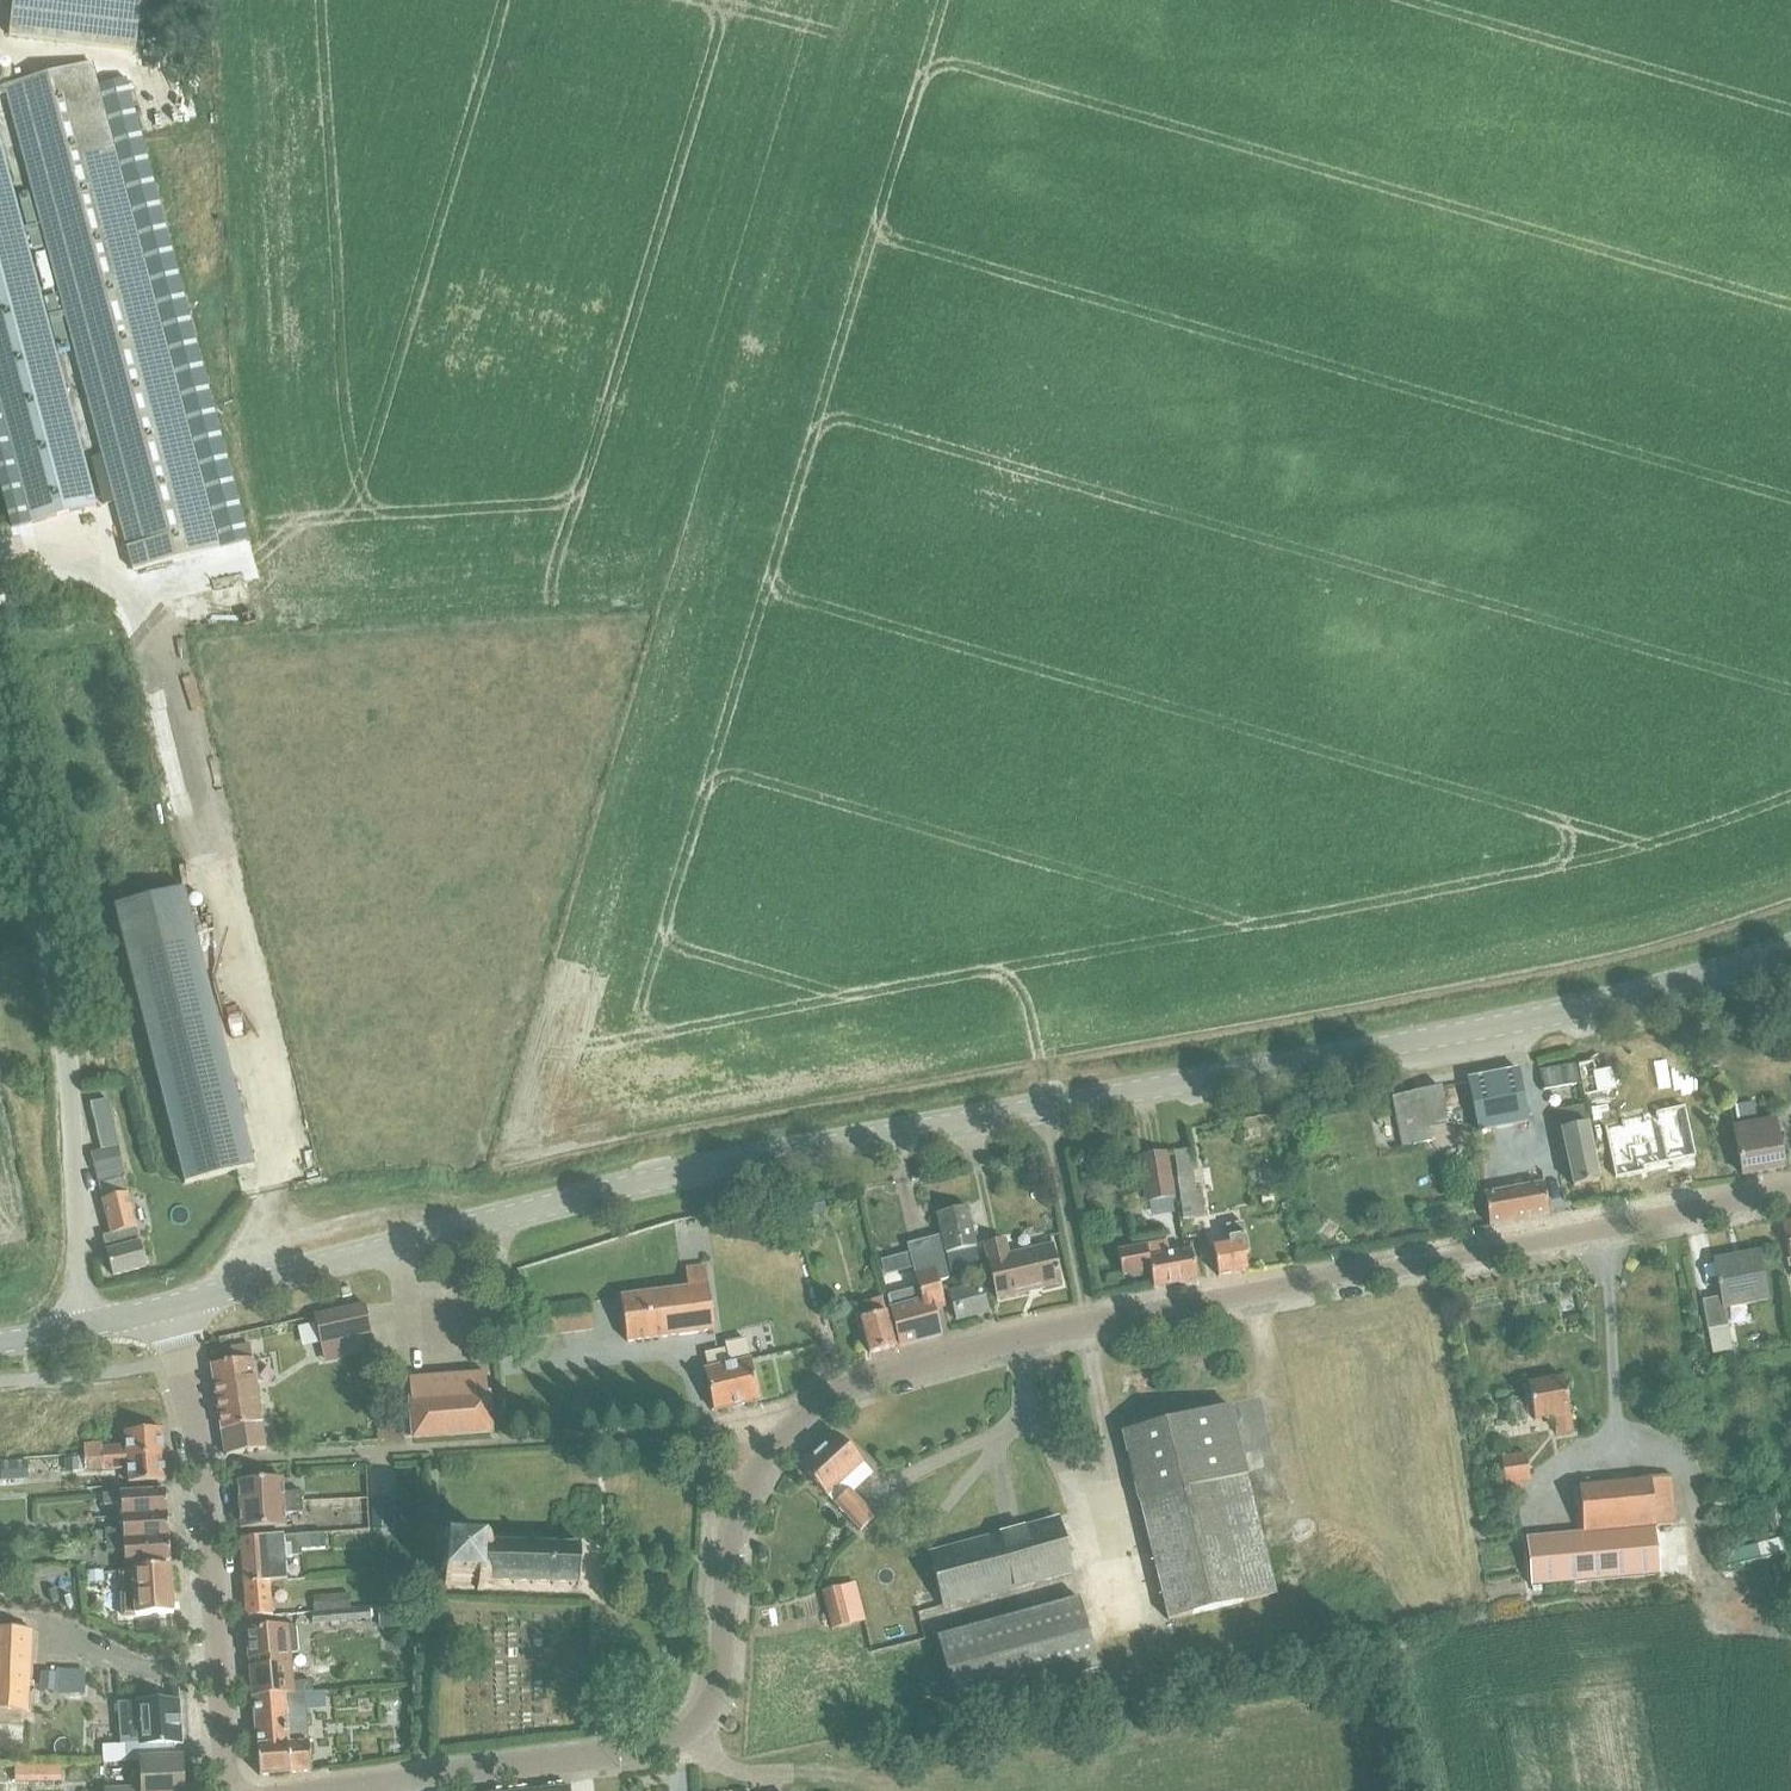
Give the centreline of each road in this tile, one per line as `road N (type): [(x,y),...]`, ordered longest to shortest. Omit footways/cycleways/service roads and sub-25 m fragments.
road 1 (residential): [(318,1790),(668,1743),(694,1727),(720,1675),(737,1511),(795,1420),(828,1397),(1088,1324),(1790,1194)]
road 2 (secondary): [(171,1306),(656,1180),(1465,1035),(1638,997),(1790,949)]
road 3 (unclassified): [(87,1325),(64,1031),(0,765)]
road 4 (tertiary): [(235,1790),(205,1464),(171,1306)]

